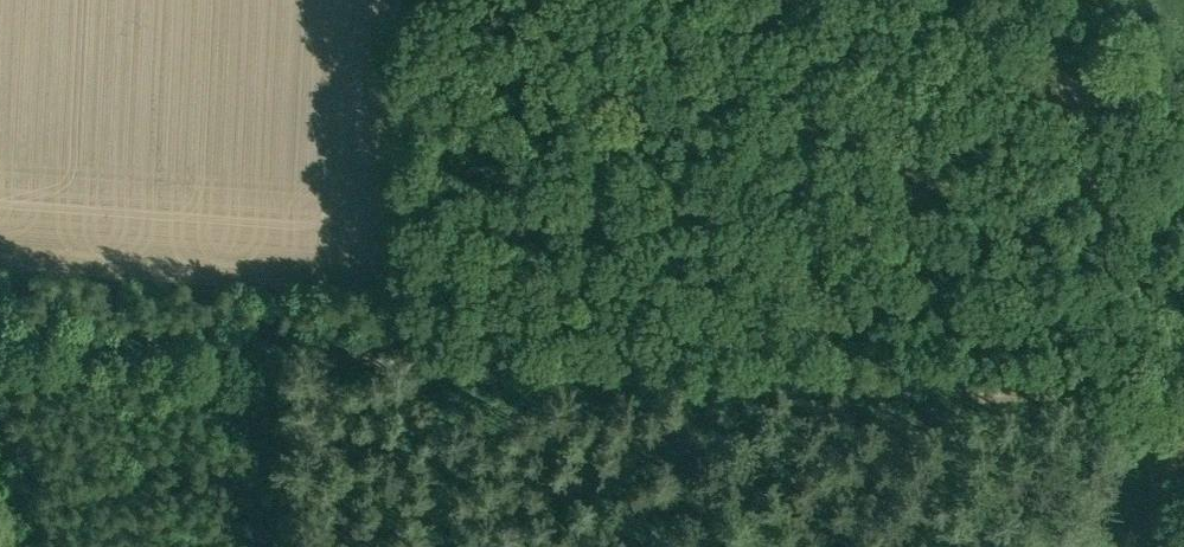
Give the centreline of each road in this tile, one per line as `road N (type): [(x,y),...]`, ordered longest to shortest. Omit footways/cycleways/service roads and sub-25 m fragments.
road 1 (track): [(0,329),(904,379),(1183,367)]
road 2 (track): [(289,546),(287,344)]
road 3 (unclassified): [(1085,546),(1183,376)]

